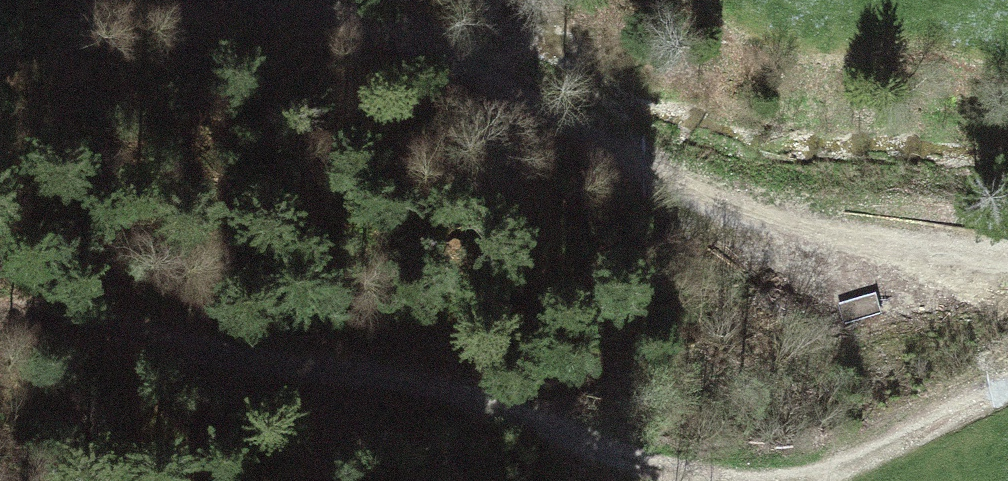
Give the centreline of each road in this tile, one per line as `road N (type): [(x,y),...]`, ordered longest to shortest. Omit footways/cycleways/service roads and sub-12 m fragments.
road 1 (track): [(1007,375),(845,470),(740,479),(598,434),(359,377),(76,318),(0,313)]
road 2 (track): [(266,0),(482,59),(650,161),(796,217),(1007,259)]

